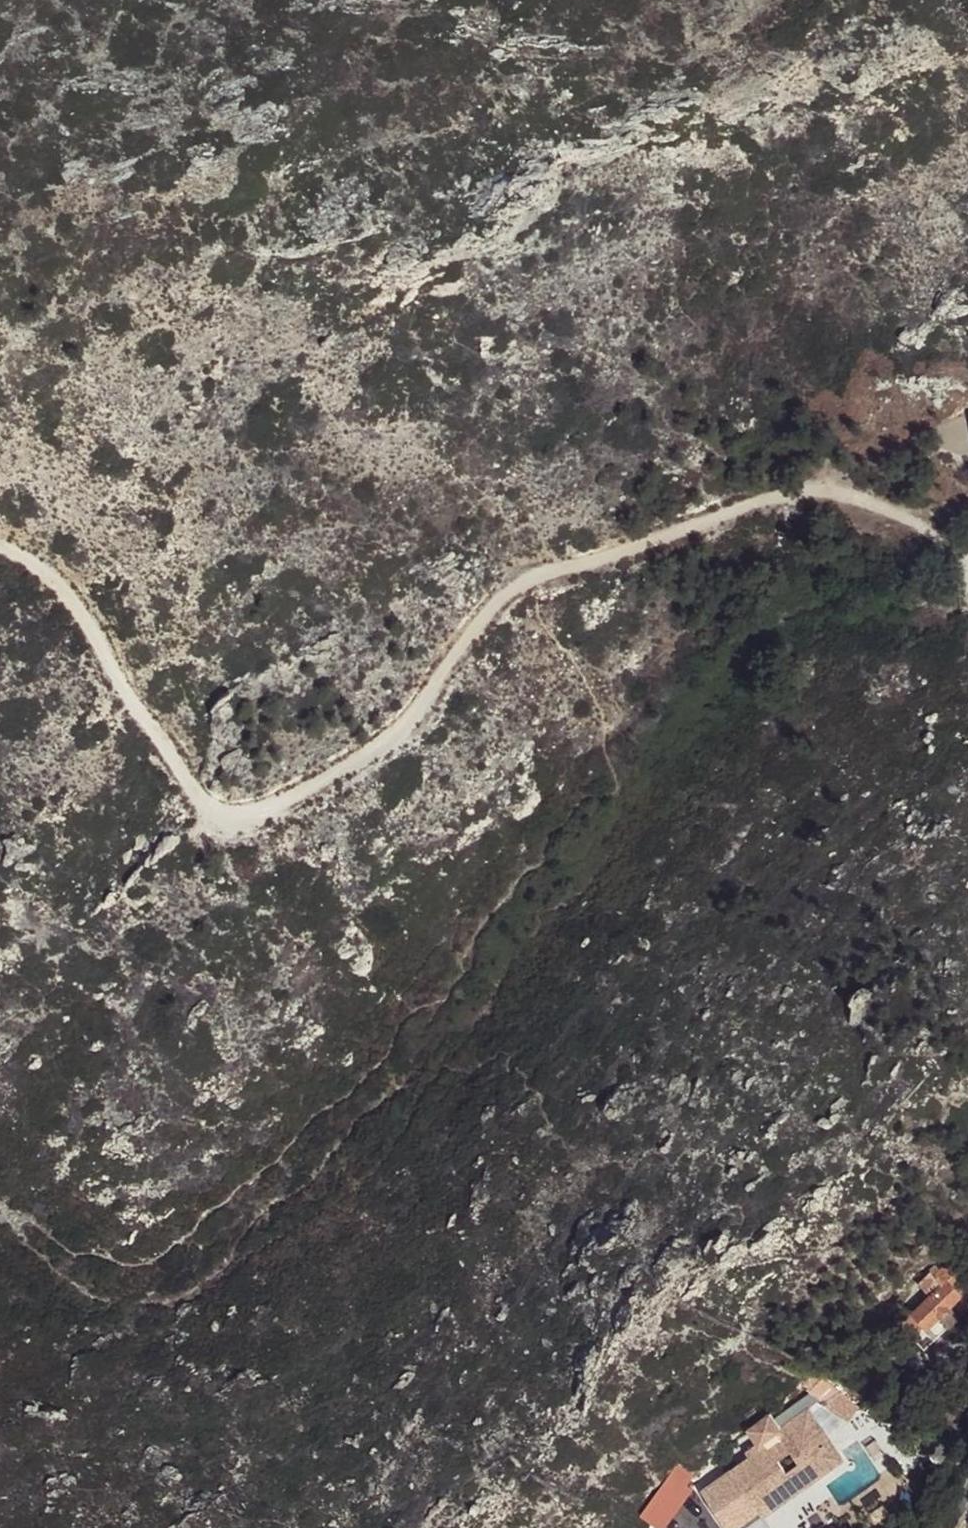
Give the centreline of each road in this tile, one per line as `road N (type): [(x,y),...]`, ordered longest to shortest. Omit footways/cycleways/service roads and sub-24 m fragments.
road 1 (track): [(967,559),(858,495),(812,490),(549,574),(505,610),(399,745),(261,811),(221,818),(120,688),(81,610),(40,566),(0,543)]

